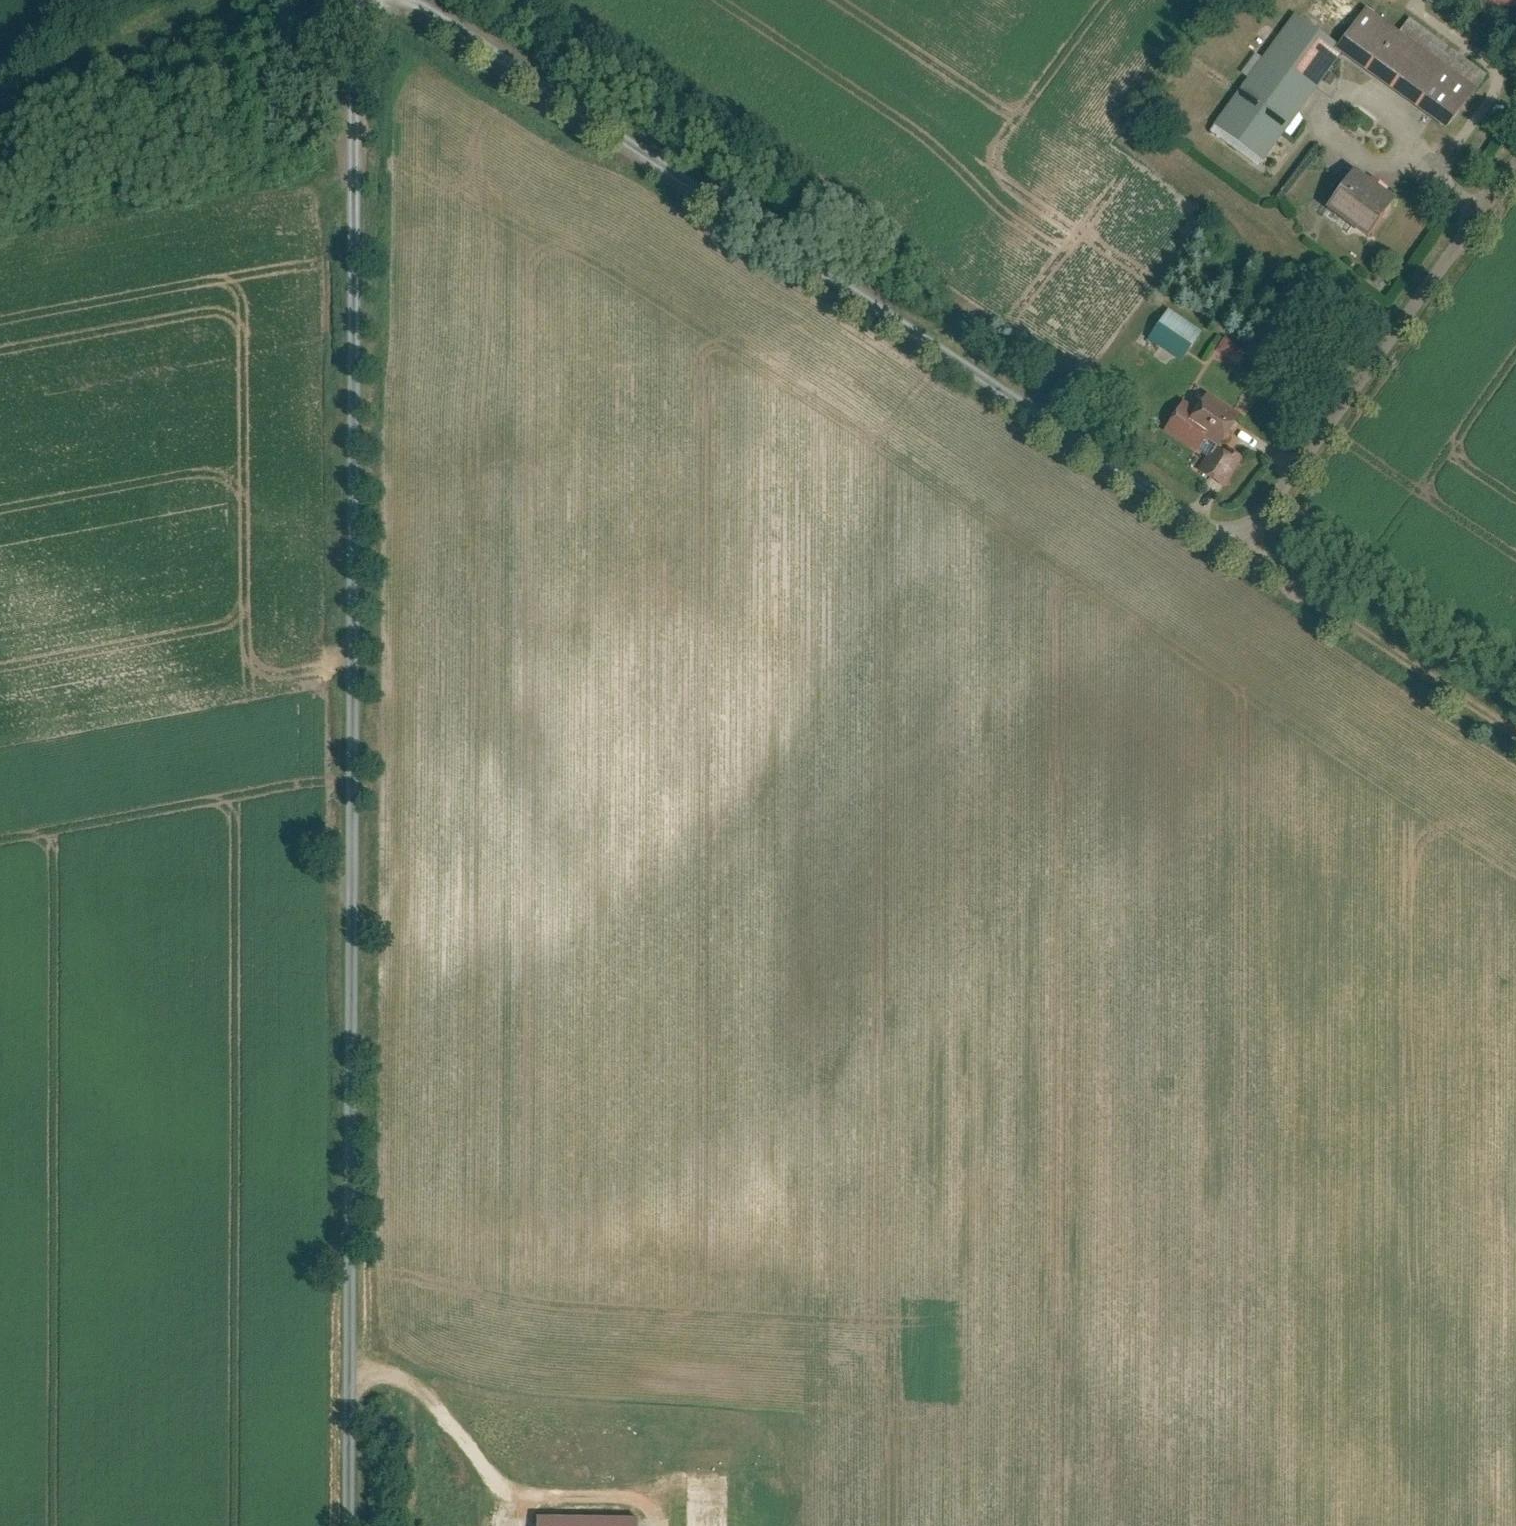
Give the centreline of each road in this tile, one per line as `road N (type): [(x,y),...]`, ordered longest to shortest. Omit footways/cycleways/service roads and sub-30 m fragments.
road 1 (unclassified): [(393,0),(372,7),(359,23),(353,54),(347,1525)]
road 2 (unclassified): [(1515,128),(1264,488),(1236,515),(1214,519),(1191,515),(420,6),(397,0)]
road 3 (track): [(1236,515),(1248,540),(1297,590),(1515,733)]

